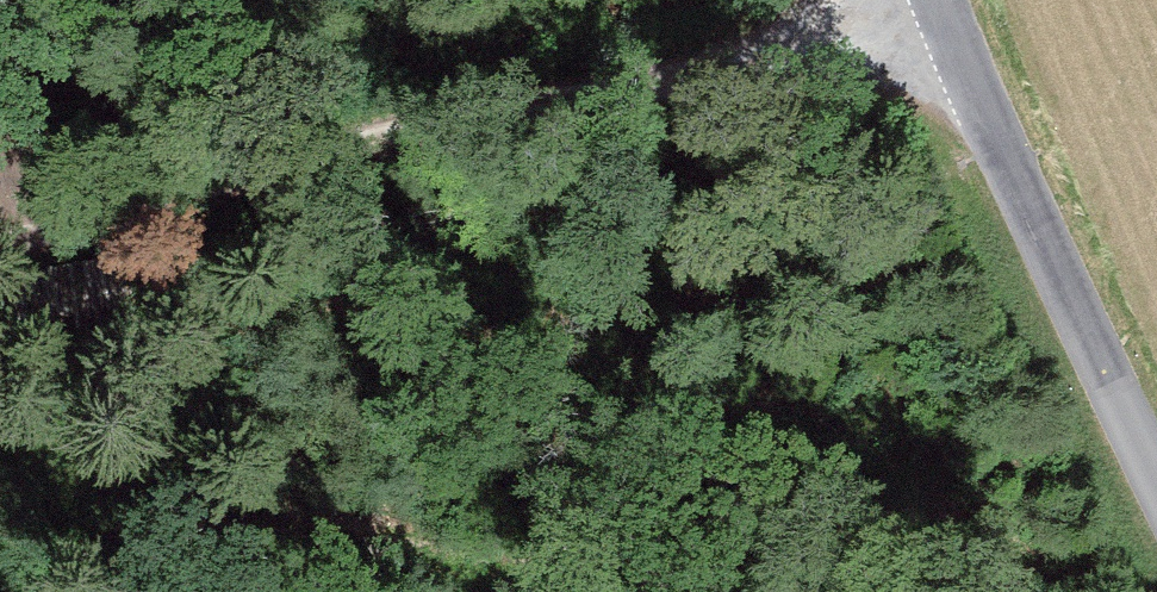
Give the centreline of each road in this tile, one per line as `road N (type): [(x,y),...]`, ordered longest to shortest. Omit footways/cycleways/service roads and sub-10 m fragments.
road 1 (track): [(927,0),(53,205),(0,227)]
road 2 (tertiary): [(1156,465),(932,0)]
road 3 (track): [(53,205),(22,0)]

